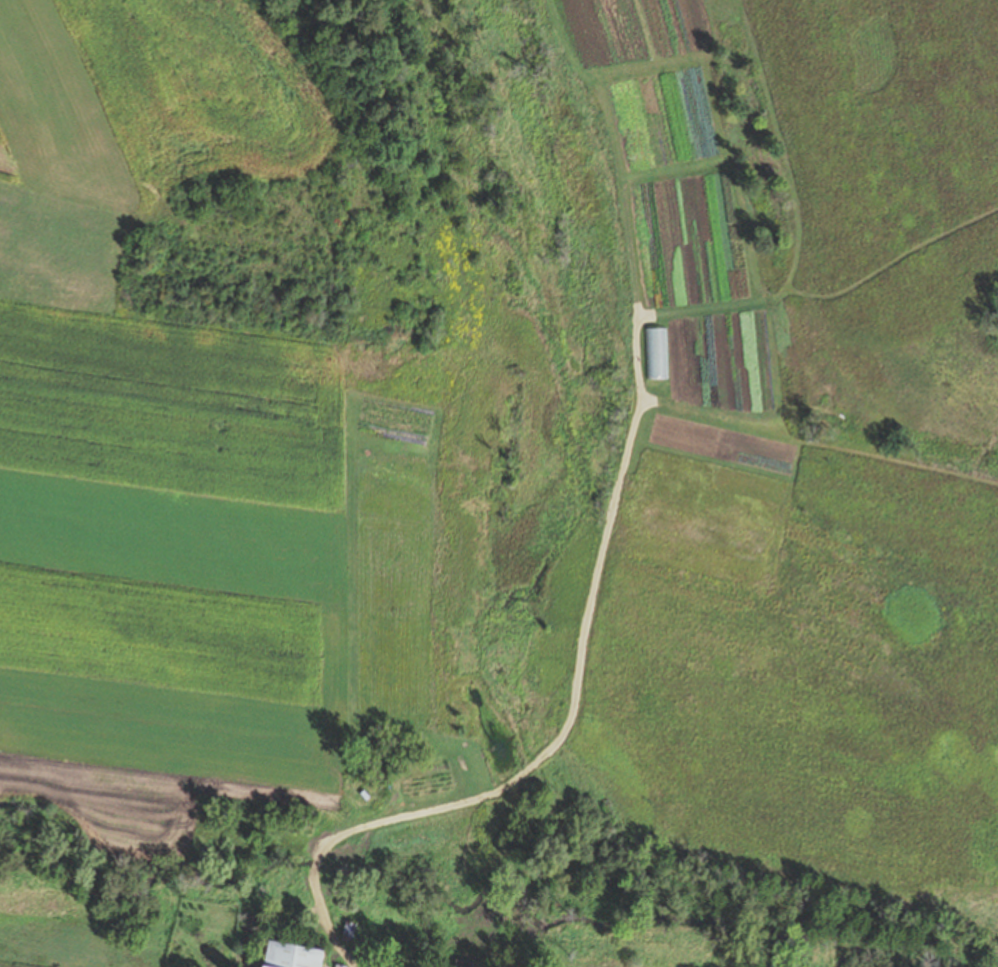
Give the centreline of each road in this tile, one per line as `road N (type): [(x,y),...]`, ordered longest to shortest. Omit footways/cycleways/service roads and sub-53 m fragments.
road 1 (track): [(317,858),(324,846),(360,831),(508,785),(567,733),(580,706),(589,609),(627,459),(654,426),(679,414),(781,405),(801,351),(810,252),(748,0)]

